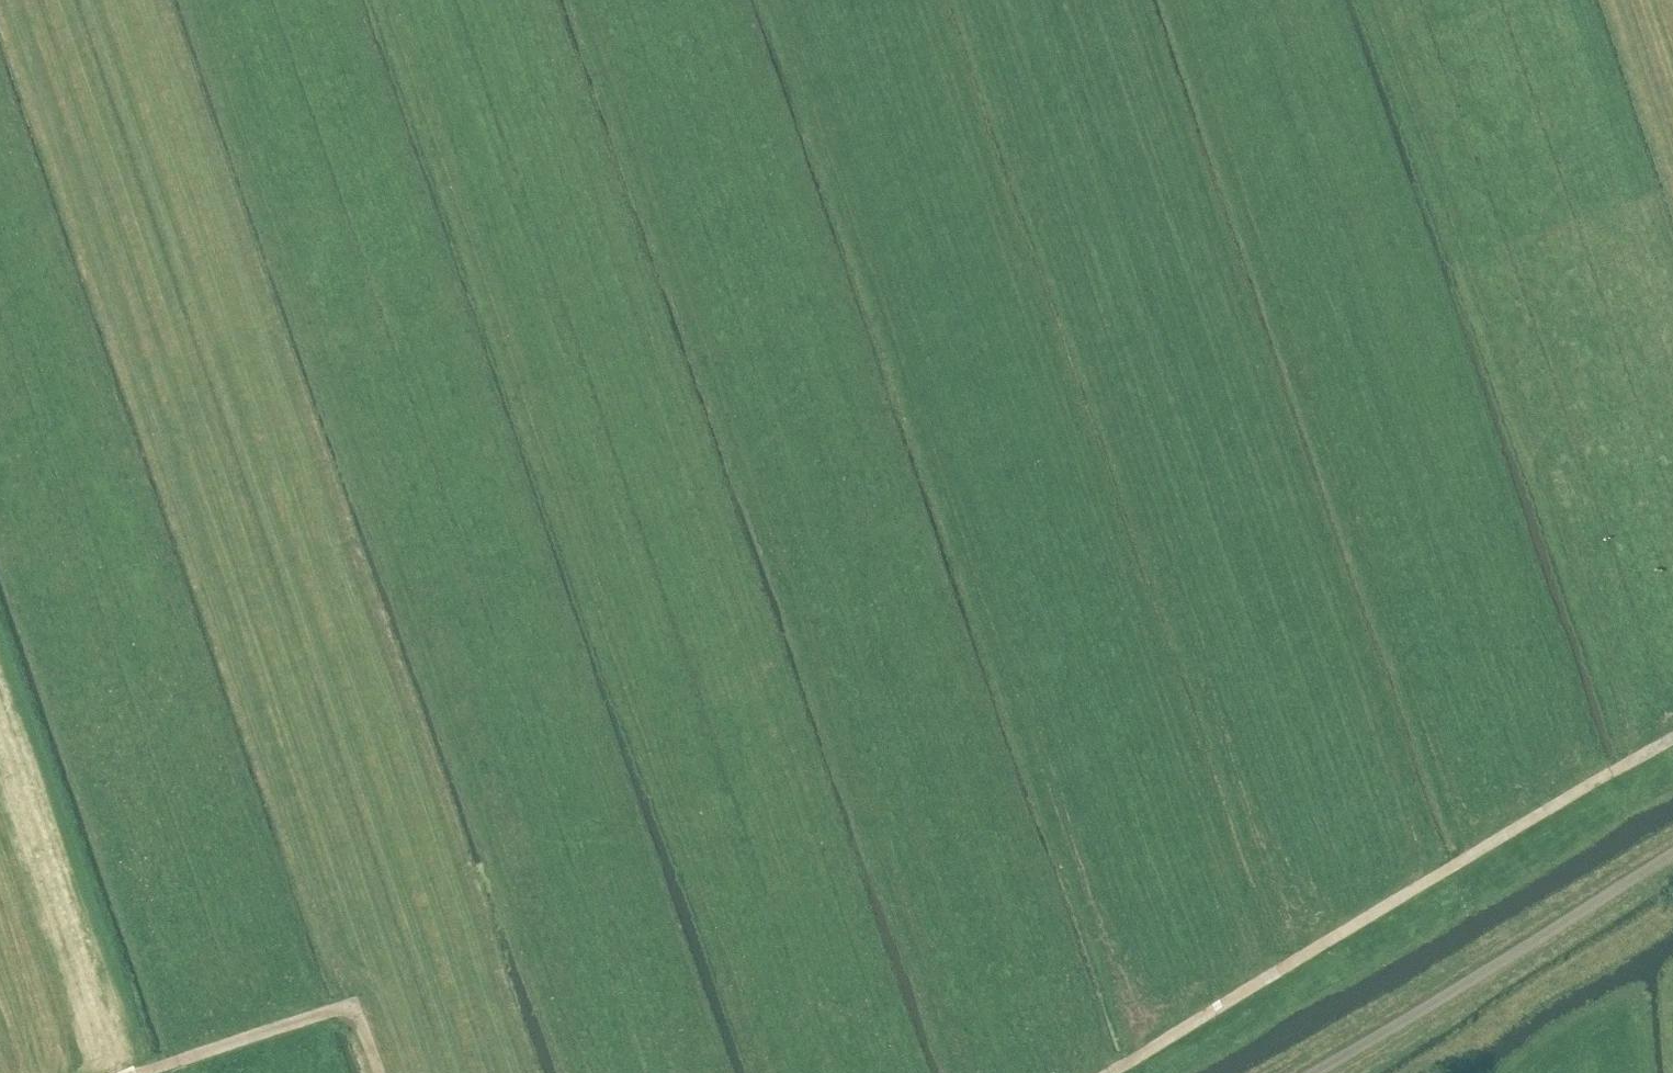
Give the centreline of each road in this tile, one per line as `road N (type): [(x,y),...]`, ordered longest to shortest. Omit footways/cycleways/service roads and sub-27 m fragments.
road 1 (unclassified): [(1313,1072),(1672,857)]

